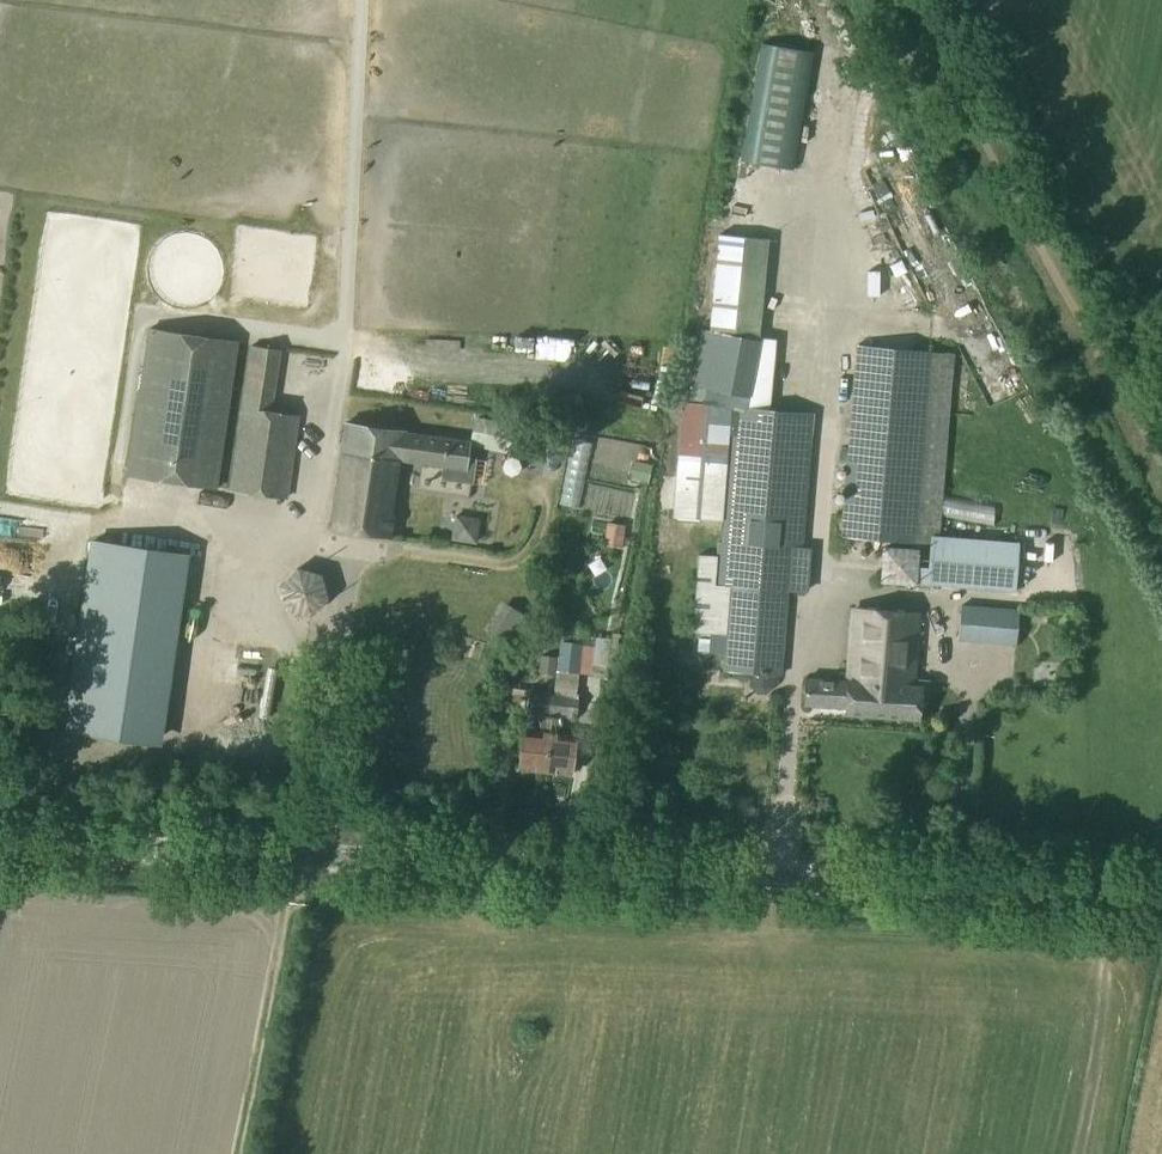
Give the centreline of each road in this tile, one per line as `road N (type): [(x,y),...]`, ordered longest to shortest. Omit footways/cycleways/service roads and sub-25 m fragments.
road 1 (unclassified): [(1161,896),(0,842)]
road 2 (track): [(236,1153),(286,910)]

